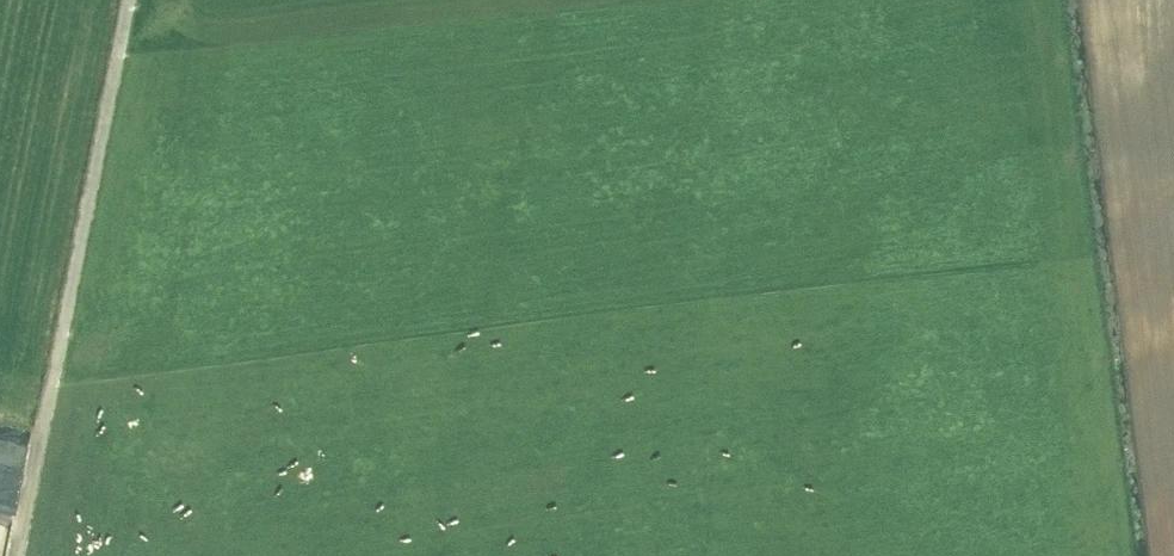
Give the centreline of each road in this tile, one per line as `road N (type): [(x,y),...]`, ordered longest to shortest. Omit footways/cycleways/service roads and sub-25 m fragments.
road 1 (track): [(128,0),(15,555)]

